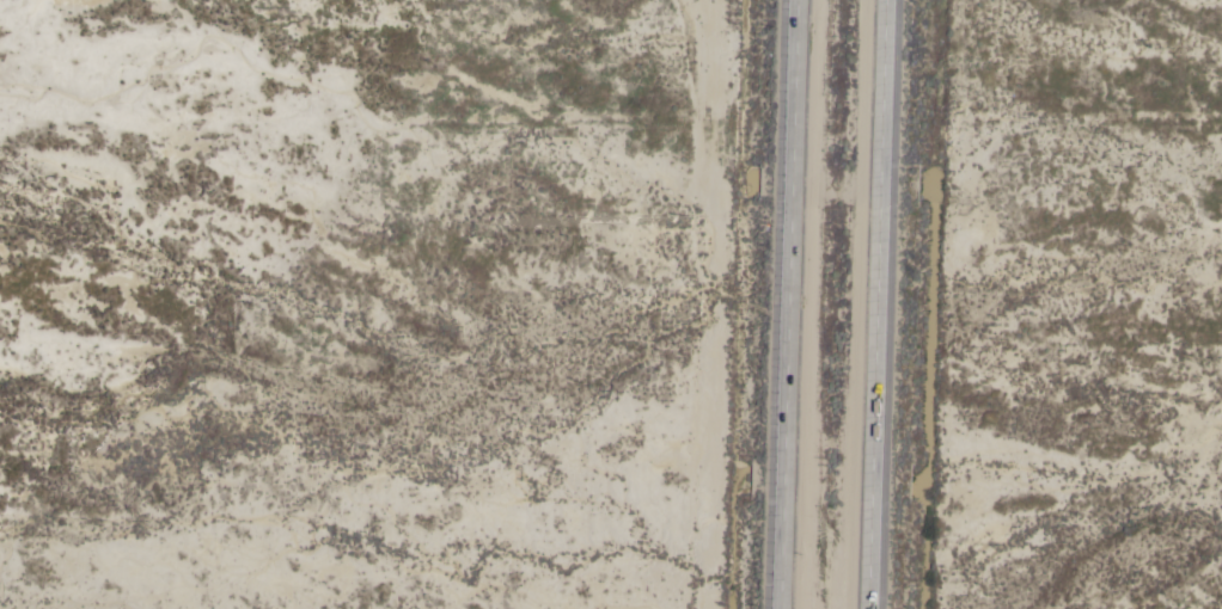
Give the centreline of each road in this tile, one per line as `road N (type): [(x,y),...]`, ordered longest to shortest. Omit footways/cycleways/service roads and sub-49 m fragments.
road 1 (motorway): [(800,0),(779,608)]
road 2 (motorway): [(866,608),(883,0)]

